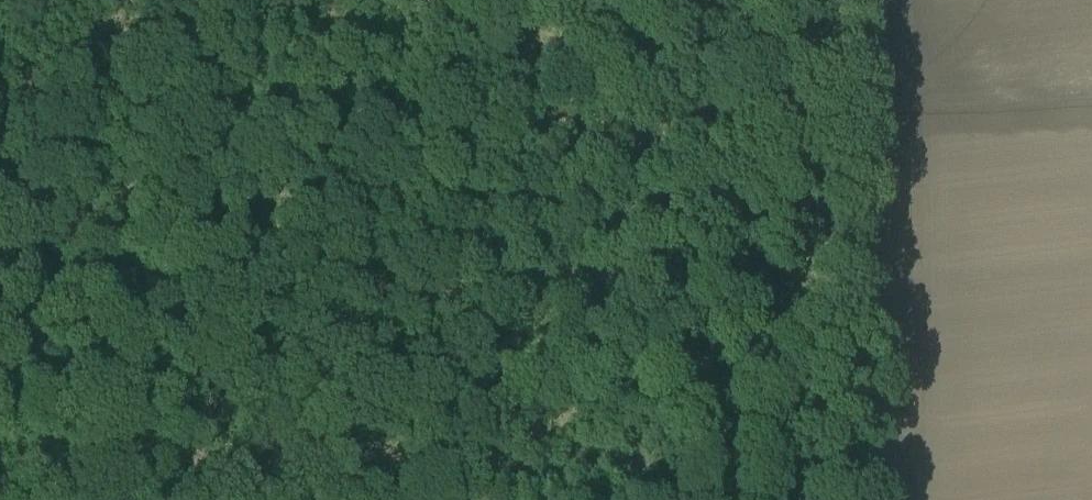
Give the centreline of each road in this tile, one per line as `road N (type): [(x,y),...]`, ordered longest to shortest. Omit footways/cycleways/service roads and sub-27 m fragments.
road 1 (track): [(625,0),(641,499)]

